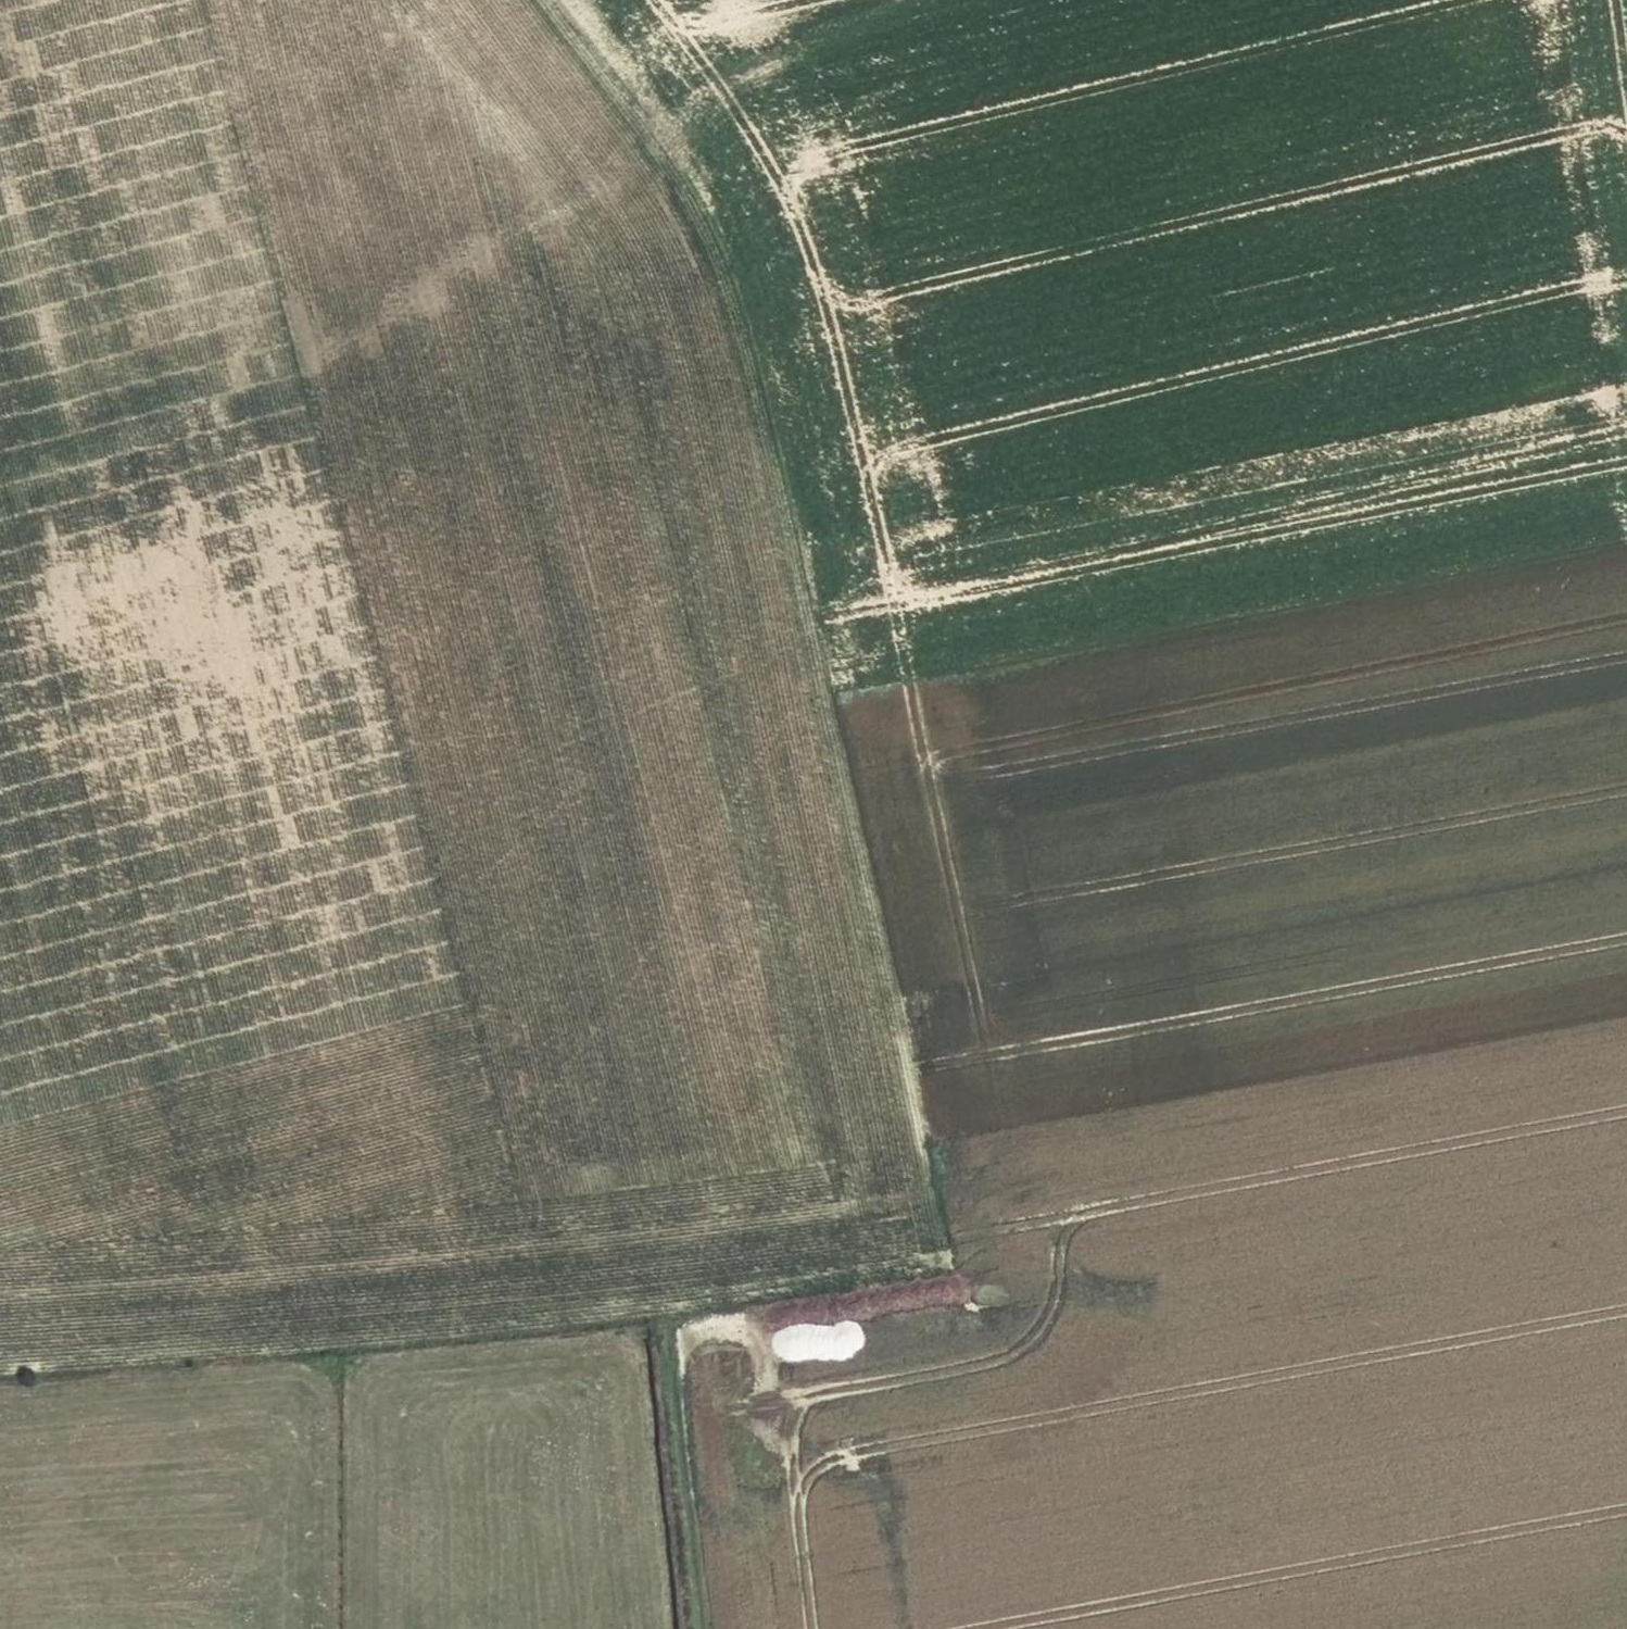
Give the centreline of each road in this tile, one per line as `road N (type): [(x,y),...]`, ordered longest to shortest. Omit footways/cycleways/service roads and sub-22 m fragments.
road 1 (track): [(705,1628),(680,1318)]

